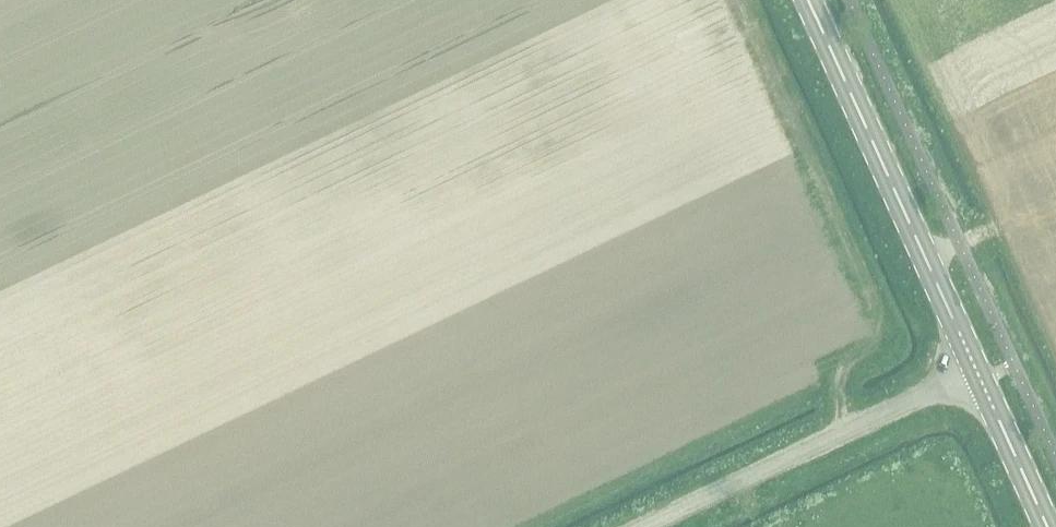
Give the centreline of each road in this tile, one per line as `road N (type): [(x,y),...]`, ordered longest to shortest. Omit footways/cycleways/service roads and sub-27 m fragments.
road 1 (secondary): [(977,372),(811,0)]
road 2 (unclassified): [(649,526),(977,372)]
road 3 (secondary): [(1048,526),(977,372)]

